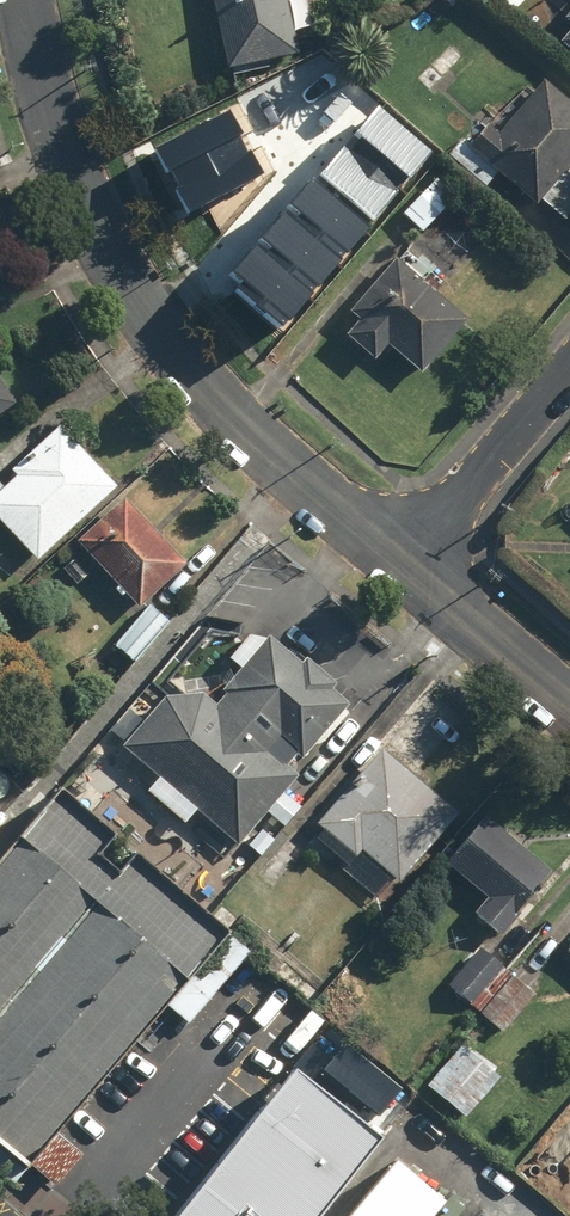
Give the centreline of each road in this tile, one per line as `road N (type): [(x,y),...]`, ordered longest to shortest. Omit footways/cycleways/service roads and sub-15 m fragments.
road 1 (residential): [(398,559),(227,414),(150,324),(100,240),(58,142),(23,0)]
road 2 (residential): [(398,559),(569,362)]
road 3 (track): [(504,1215),(303,1049)]
road 4 (residential): [(569,707),(398,559)]

